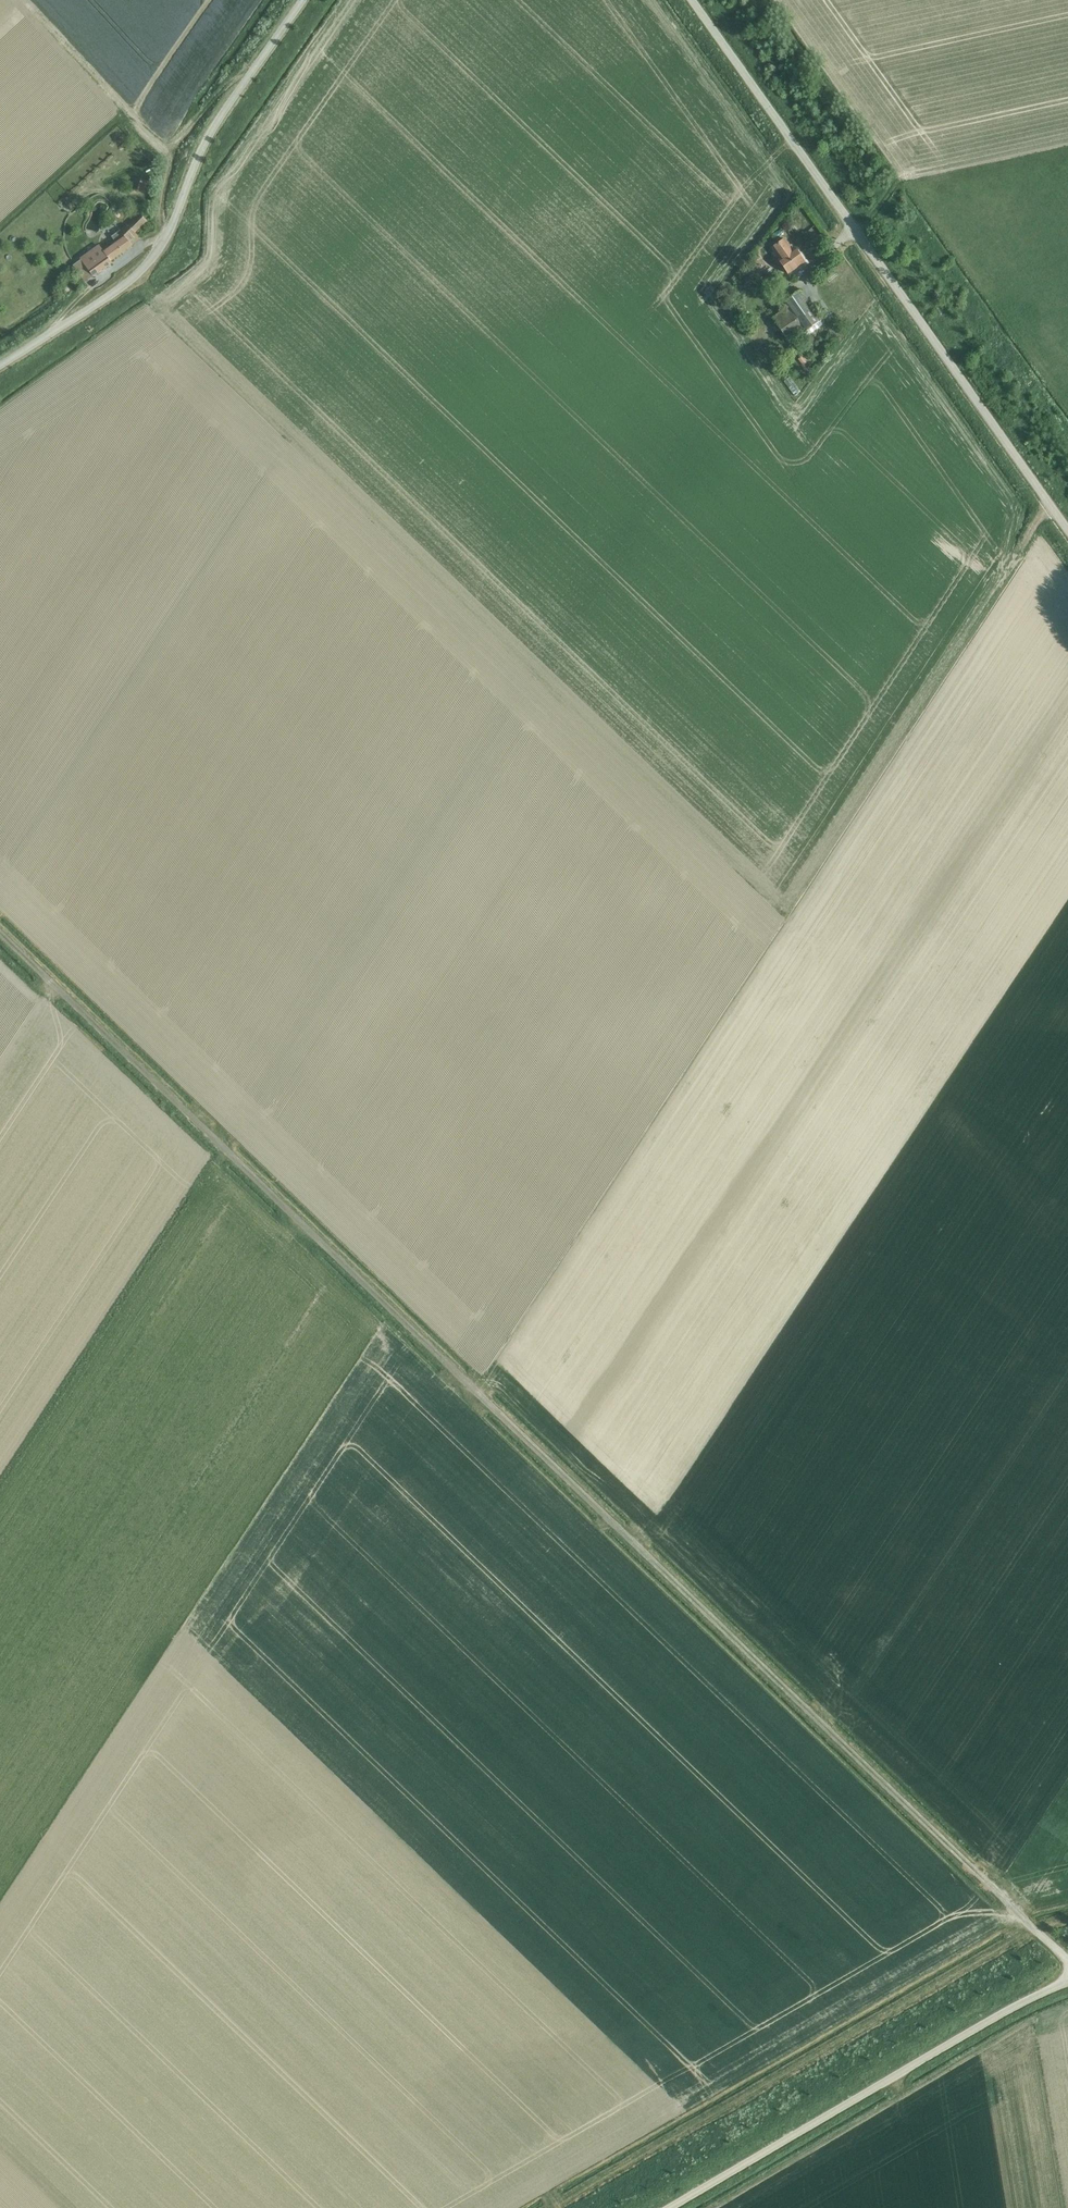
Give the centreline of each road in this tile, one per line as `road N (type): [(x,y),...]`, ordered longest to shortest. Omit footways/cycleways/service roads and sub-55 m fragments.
road 1 (track): [(0,933),(1067,1961)]
road 2 (unclassified): [(1067,531),(691,0)]
road 3 (unclassified): [(0,366),(142,270),(169,232),(210,134),(303,0)]
road 4 (unclassified): [(669,2207),(1067,1982)]

